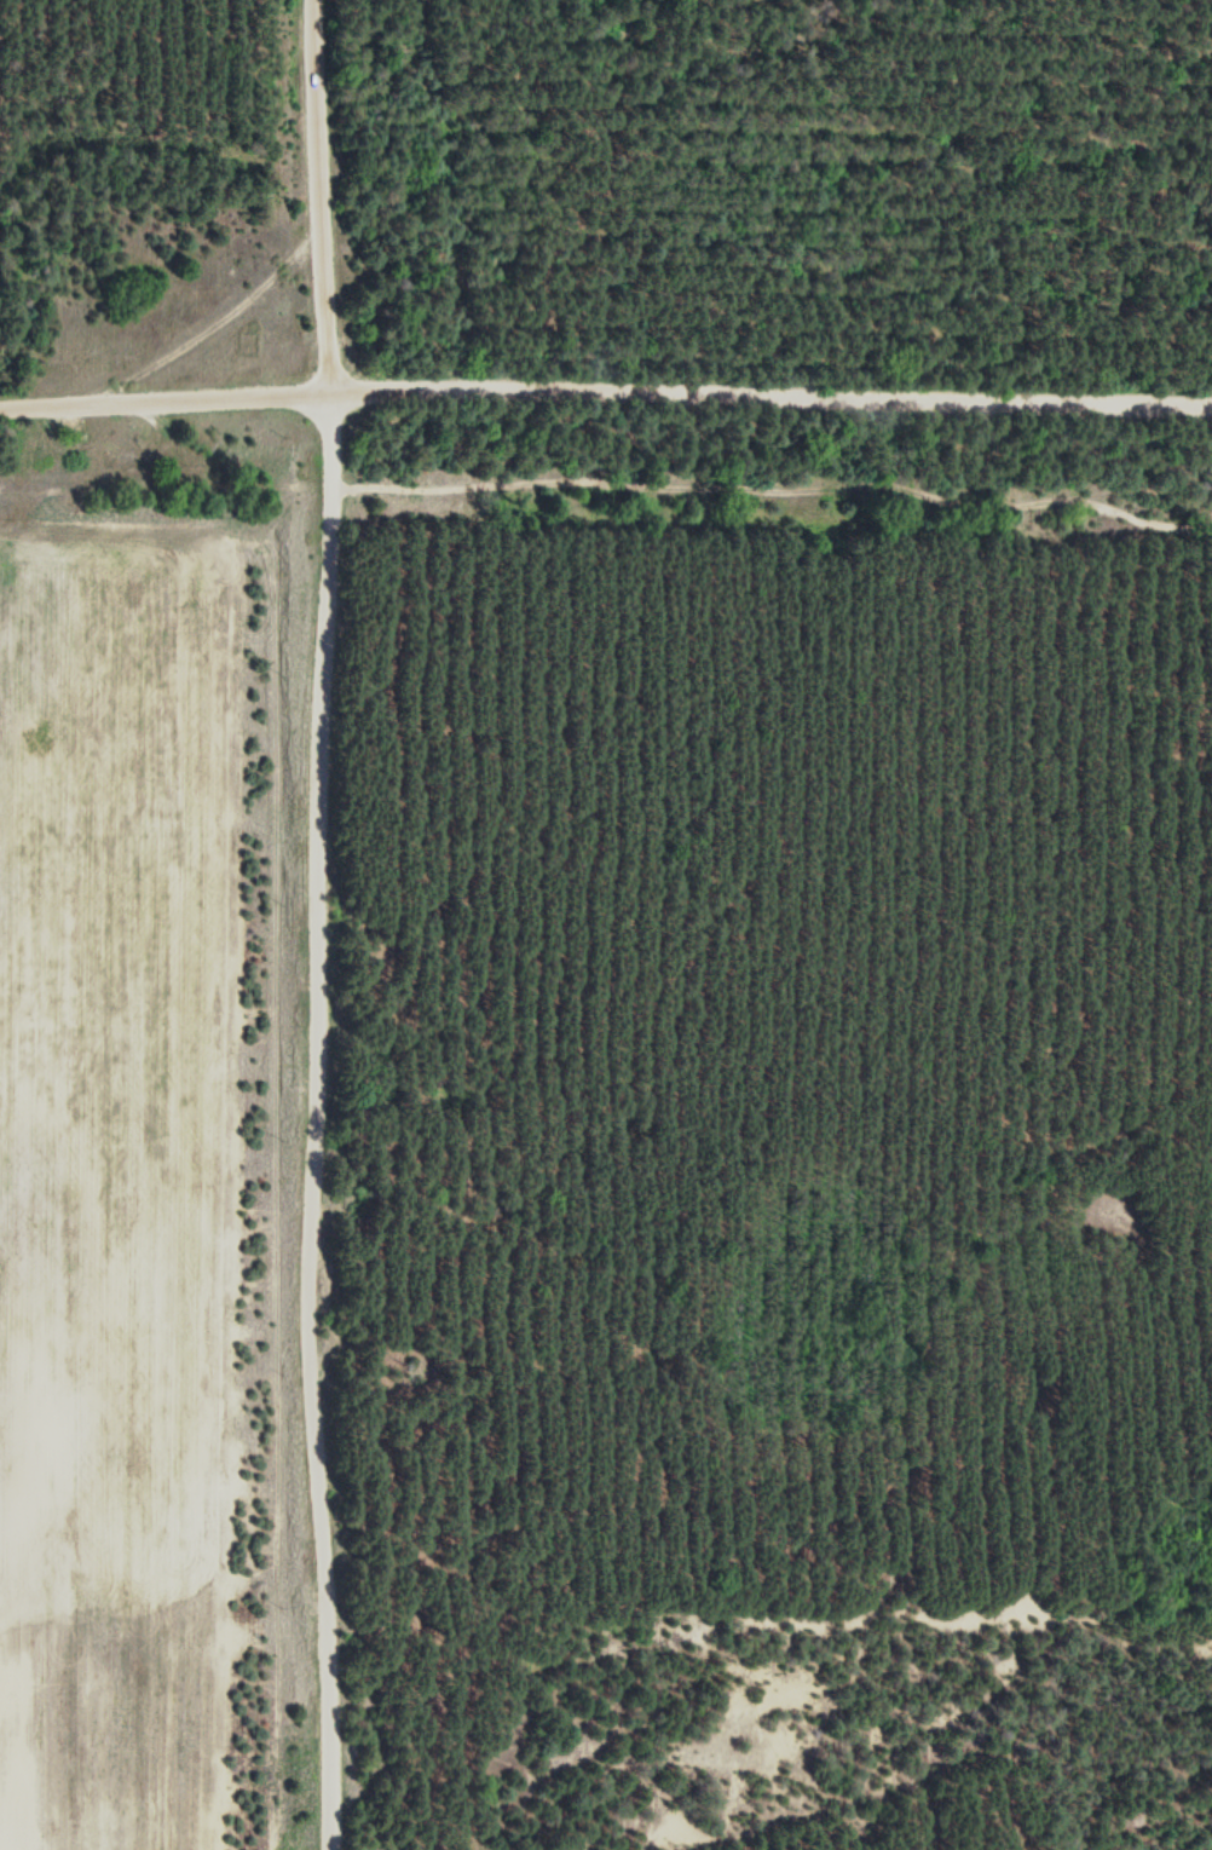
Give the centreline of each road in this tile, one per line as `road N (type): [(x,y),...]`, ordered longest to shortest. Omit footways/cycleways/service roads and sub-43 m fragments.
road 1 (residential): [(329,1849),(331,393),(316,0)]
road 2 (residential): [(1211,389),(331,393),(0,407)]

